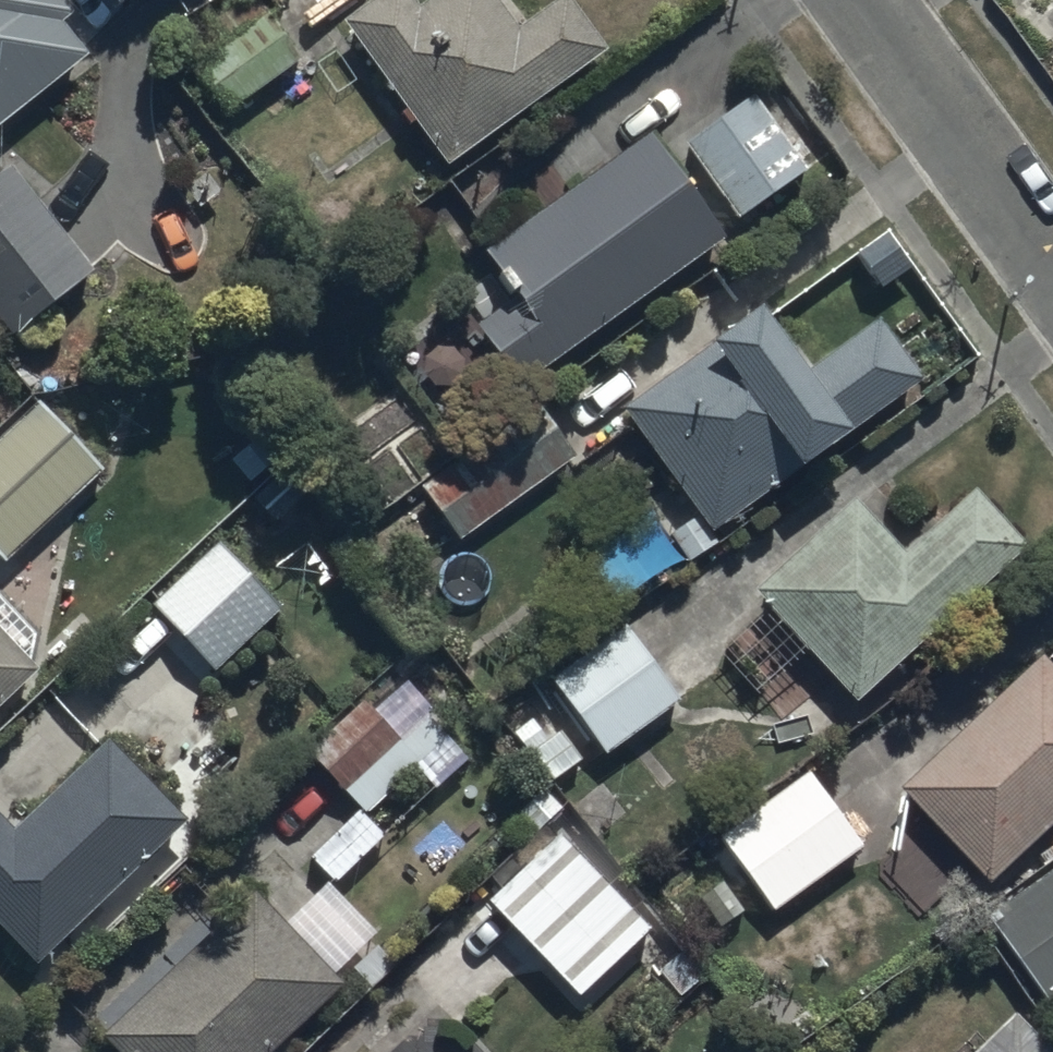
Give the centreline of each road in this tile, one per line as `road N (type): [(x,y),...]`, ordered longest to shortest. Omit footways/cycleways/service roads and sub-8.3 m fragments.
road 1 (residential): [(862,0),(1052,269)]

